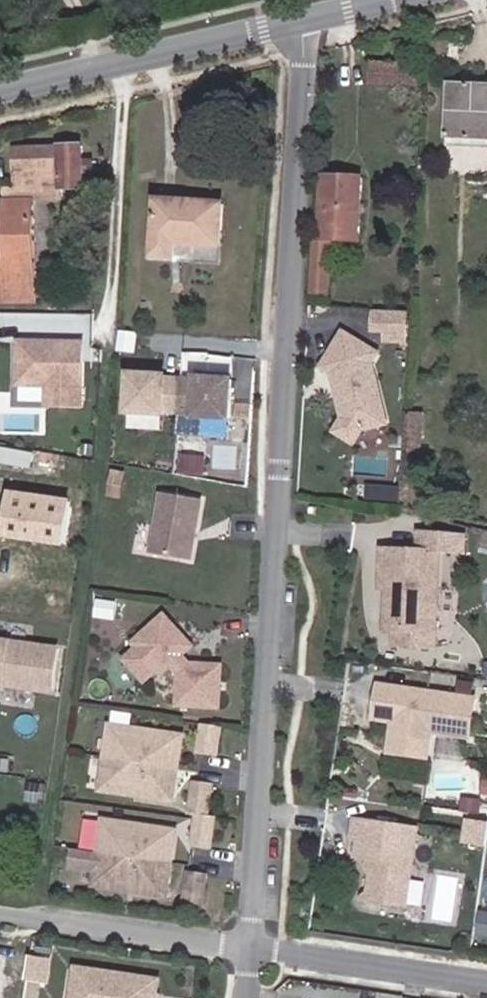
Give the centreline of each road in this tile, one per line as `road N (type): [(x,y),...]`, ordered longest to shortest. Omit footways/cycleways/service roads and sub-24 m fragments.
road 1 (residential): [(306,22),(251,953)]
road 2 (residential): [(251,953),(0,912)]
road 3 (residential): [(486,982),(251,953)]
road 4 (tertiary): [(104,71),(306,22)]

